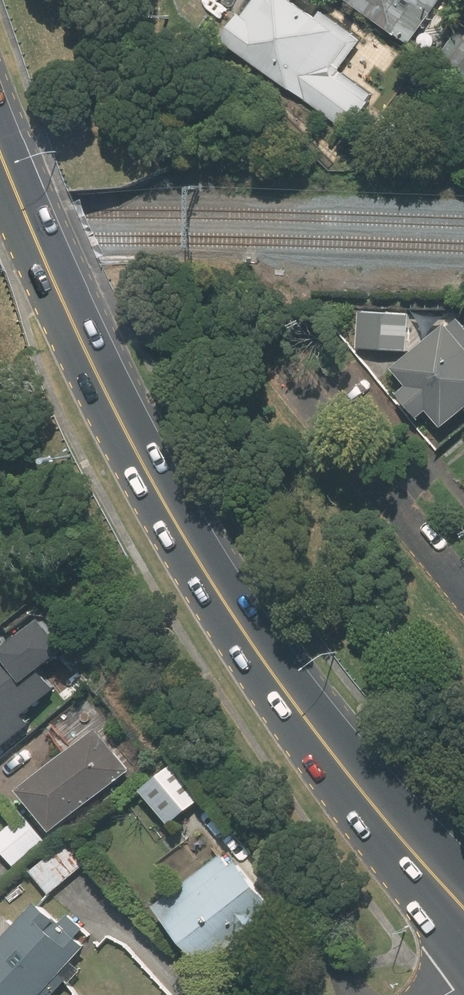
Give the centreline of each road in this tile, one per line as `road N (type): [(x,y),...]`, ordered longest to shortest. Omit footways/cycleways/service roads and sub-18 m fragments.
road 1 (primary): [(0,144),(113,395),(239,624),(463,909)]
road 2 (residential): [(292,374),(463,593)]

